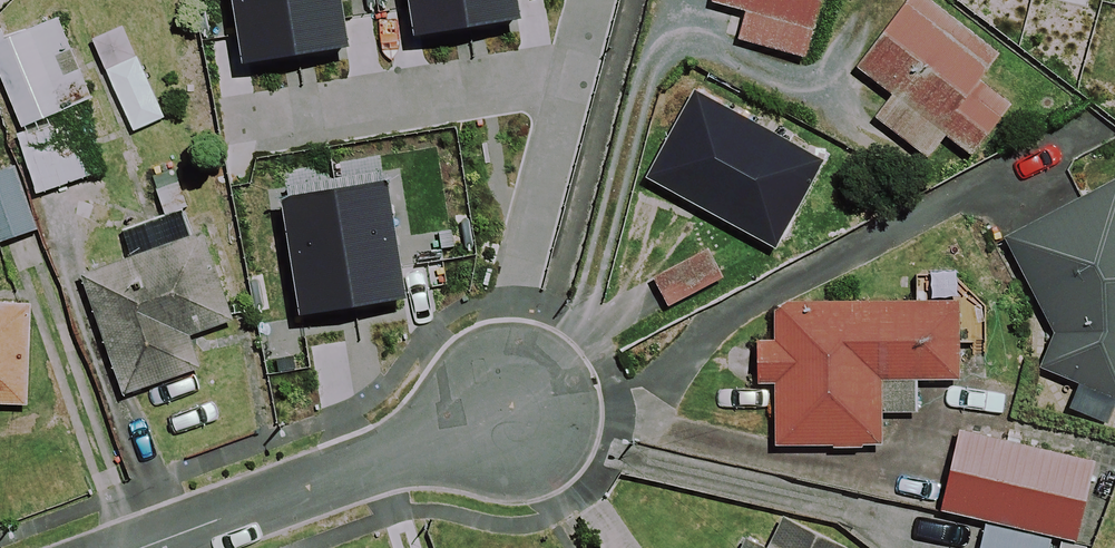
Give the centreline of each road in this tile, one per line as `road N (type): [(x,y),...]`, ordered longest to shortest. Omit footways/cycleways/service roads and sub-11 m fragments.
road 1 (residential): [(515,413),(144,547)]

